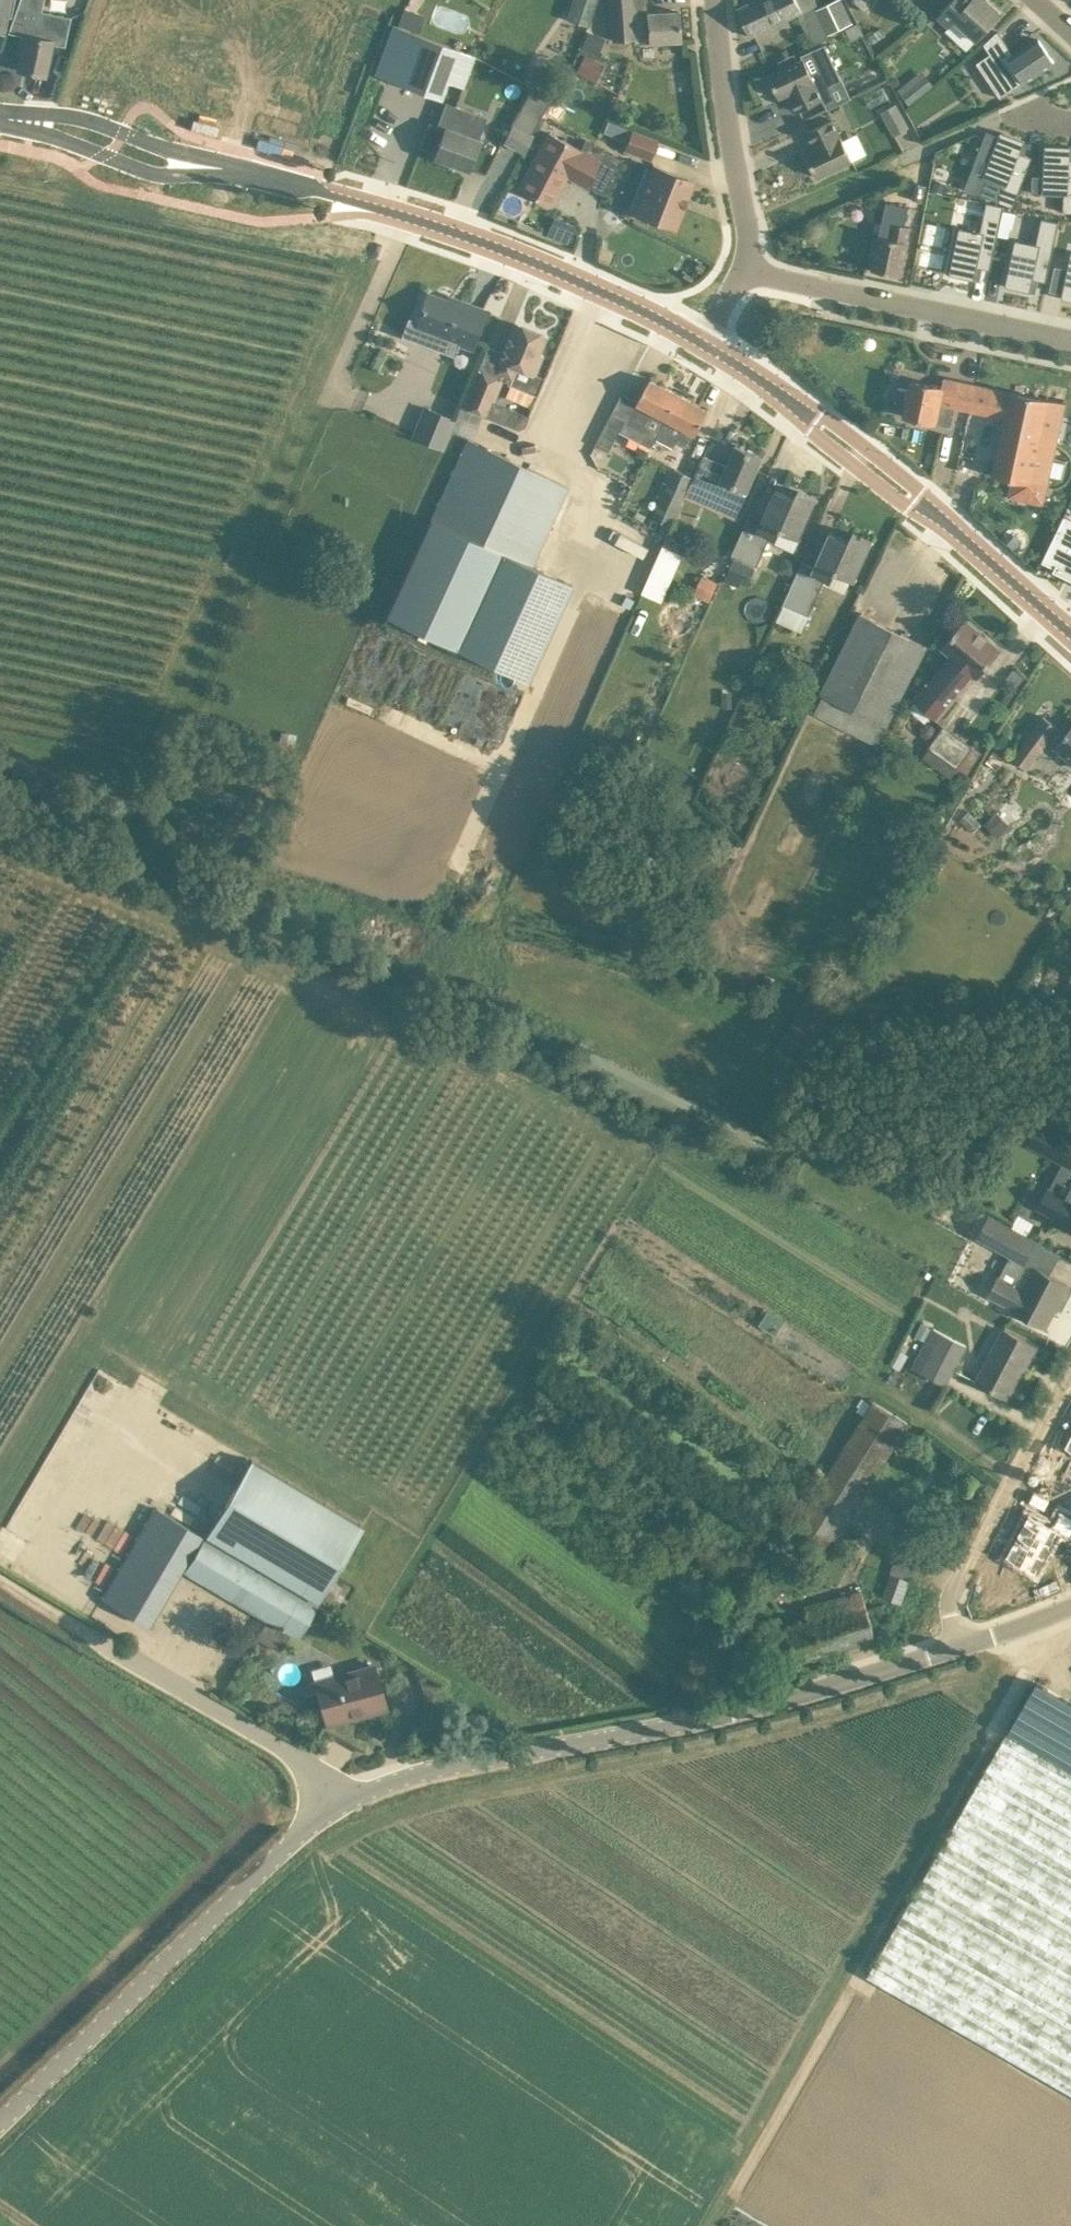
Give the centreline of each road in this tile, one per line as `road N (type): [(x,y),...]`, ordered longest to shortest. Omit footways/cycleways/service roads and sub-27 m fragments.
road 1 (tertiary): [(706,342),(591,277),(433,218),(0,118)]
road 2 (tertiary): [(364,1791),(422,1771),(702,1719),(959,1645)]
road 3 (tertiary): [(0,2120),(287,1840),(338,1800),(364,1791)]
road 4 (tertiary): [(1070,629),(913,486),(706,342)]
road 5 (residential): [(1070,341),(751,276)]
road 6 (unclassified): [(364,1791),(91,1634)]
road 7 (residential): [(959,1645),(951,1590),(1070,1366)]
road 8 (unclassified): [(751,276),(714,0)]

